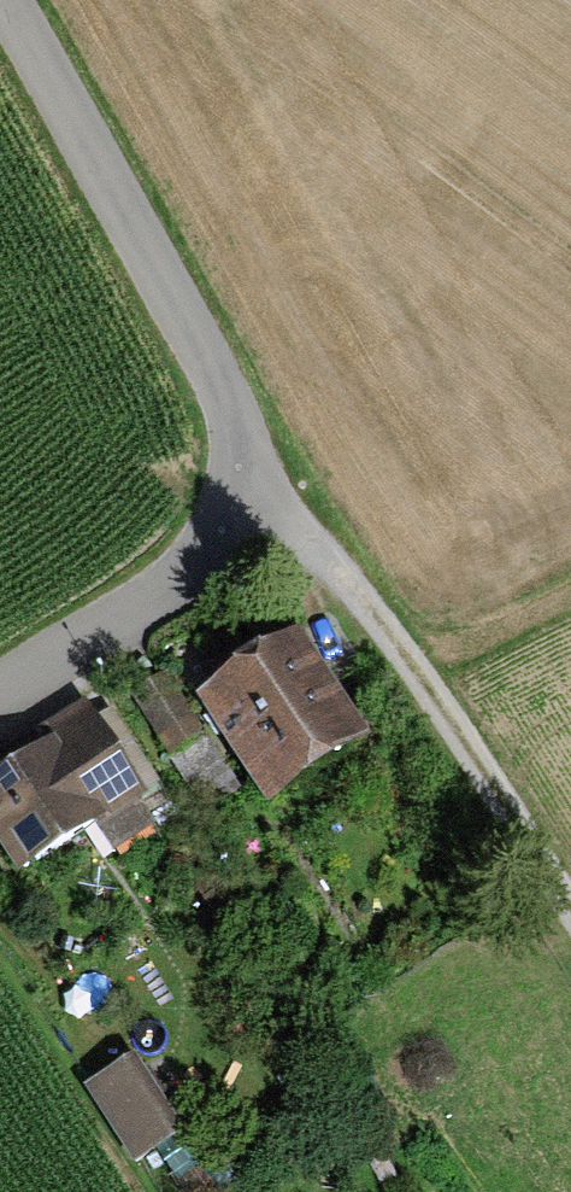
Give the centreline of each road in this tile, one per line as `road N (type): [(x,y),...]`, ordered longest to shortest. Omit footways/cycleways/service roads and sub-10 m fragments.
road 1 (residential): [(0,682),(198,557),(242,494),(241,434),(216,378),(9,0)]
road 2 (track): [(570,910),(302,524),(242,494)]

